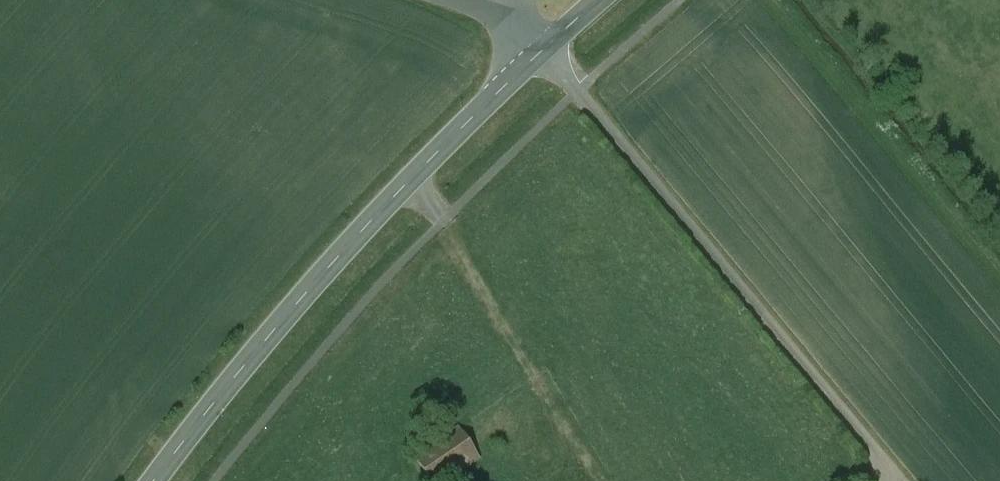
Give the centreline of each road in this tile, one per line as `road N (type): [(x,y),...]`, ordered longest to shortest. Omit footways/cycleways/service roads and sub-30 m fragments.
road 1 (tertiary): [(154,480),(304,296),(539,54)]

